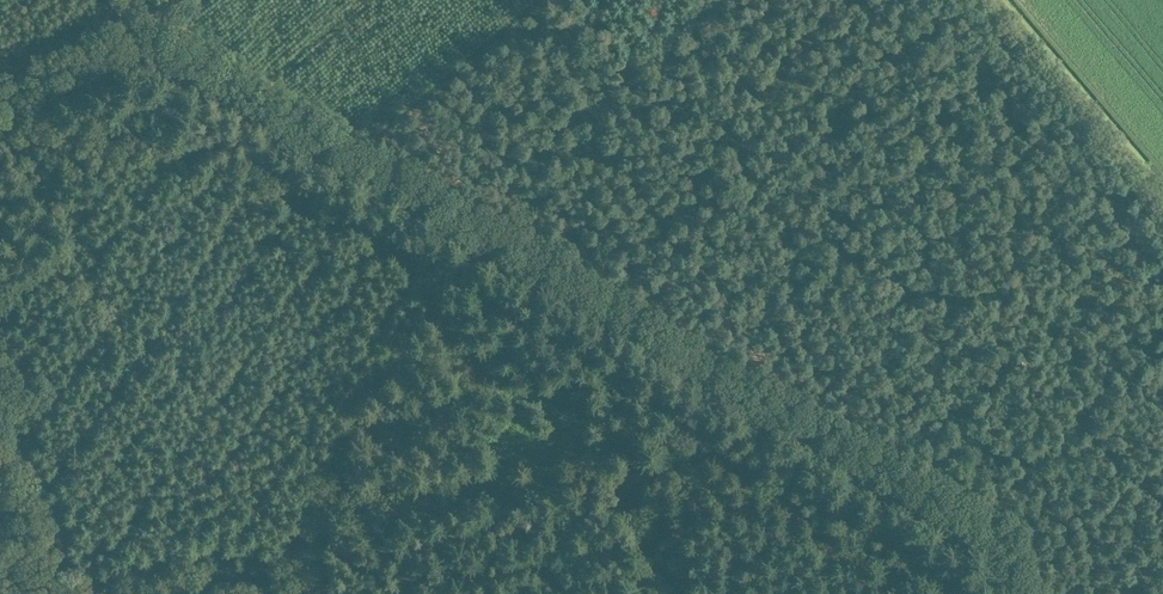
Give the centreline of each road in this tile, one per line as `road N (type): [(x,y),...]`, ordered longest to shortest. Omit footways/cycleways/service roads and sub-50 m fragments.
road 1 (track): [(1030,593),(1023,538),(132,2)]
road 2 (track): [(1162,216),(979,0)]
road 3 (track): [(132,2),(0,76)]

